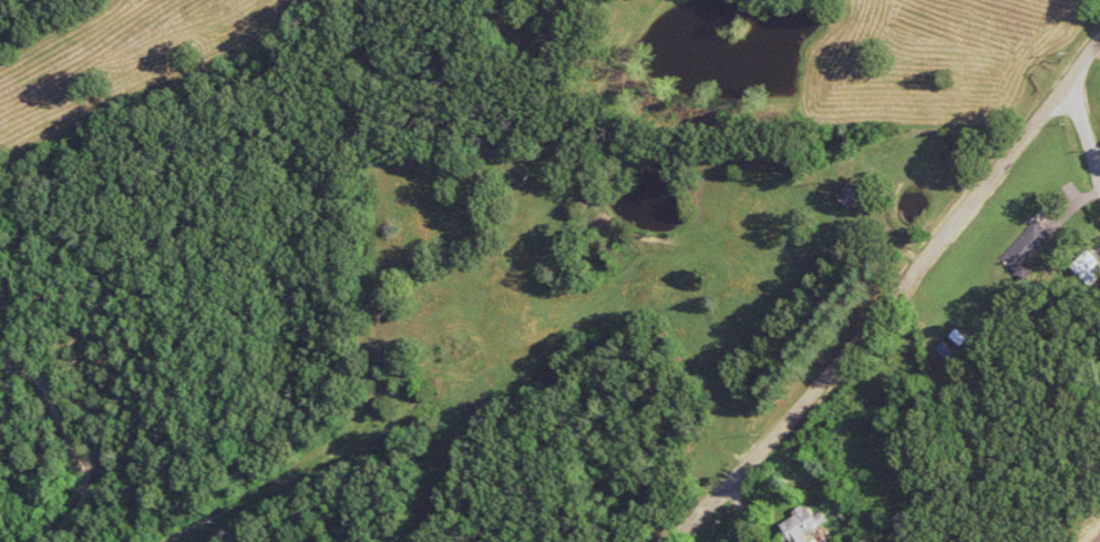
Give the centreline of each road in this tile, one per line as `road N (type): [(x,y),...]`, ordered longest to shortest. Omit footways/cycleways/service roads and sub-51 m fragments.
road 1 (residential): [(676,541),(814,396),(1099,39)]
road 2 (residential): [(1099,203),(1062,89)]

